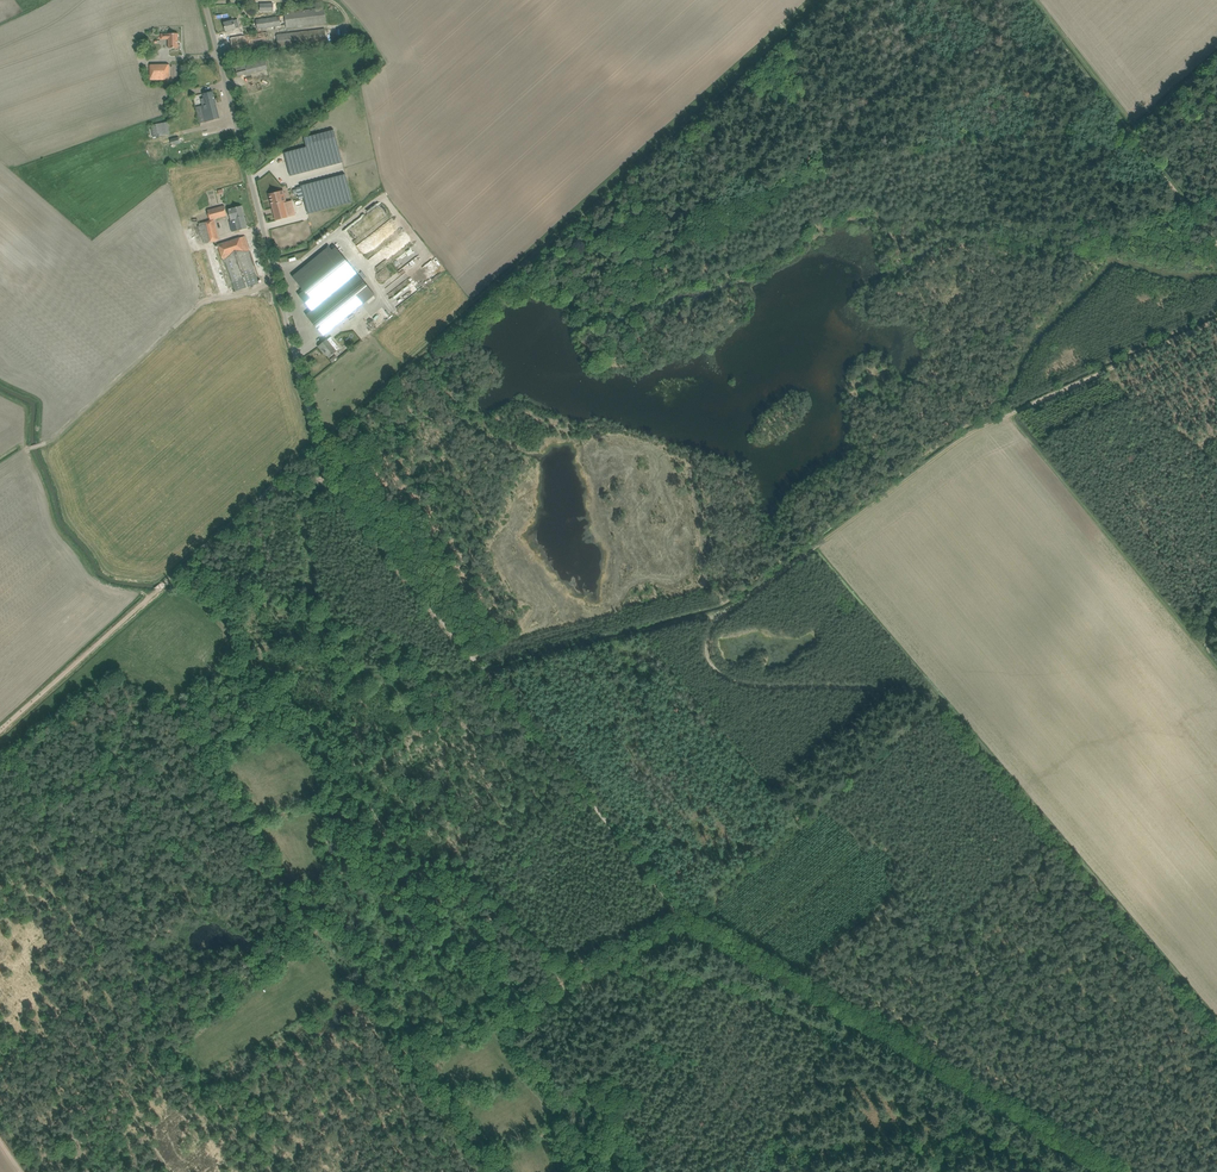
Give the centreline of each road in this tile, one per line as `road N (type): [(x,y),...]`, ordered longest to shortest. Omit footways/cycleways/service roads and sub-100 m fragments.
road 1 (track): [(681,904),(929,698),(733,676),(711,657),(709,638),(726,611),(970,430),(1216,320)]
road 2 (track): [(1126,130),(1111,125),(953,140),(571,236),(336,428),(336,461),(323,472)]
road 3 (track): [(681,904),(323,472)]
road 4 (track): [(1125,1171),(681,904)]
road 5 (unclassified): [(309,435),(200,0)]
road 6 (track): [(1216,1037),(929,698)]
road 7 (track): [(1007,413),(1216,670)]
road 8 (track): [(200,551),(0,731)]
road 9 (track): [(1216,245),(1126,130),(1216,52)]
road 10 (track): [(726,611),(487,673)]
road 11 (track): [(681,904),(526,995)]
road 12 (track): [(200,551),(288,476),(323,472)]

